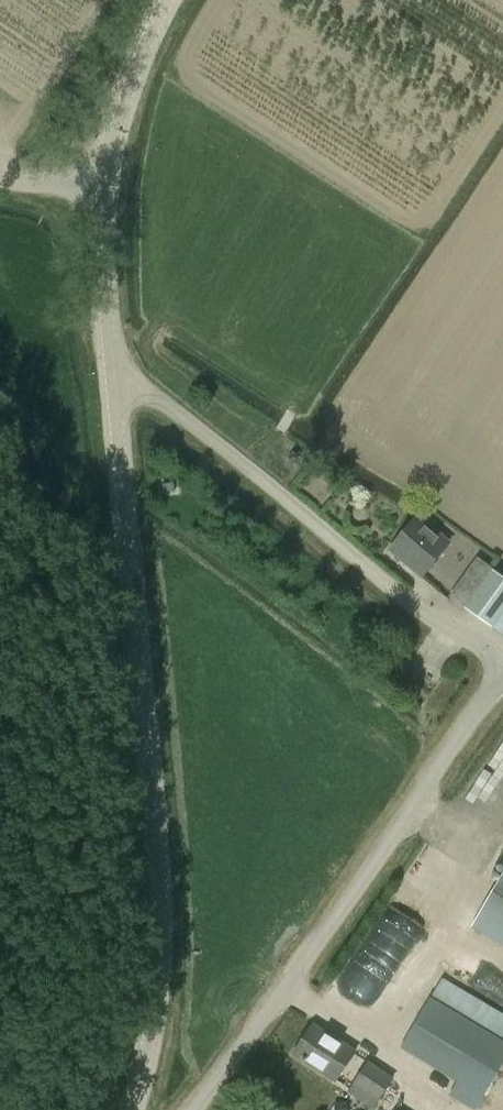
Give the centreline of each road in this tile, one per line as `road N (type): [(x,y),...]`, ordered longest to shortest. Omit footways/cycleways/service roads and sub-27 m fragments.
road 1 (unclassified): [(125,1109),(141,903),(98,374)]
road 2 (unclassified): [(166,1109),(479,682)]
road 3 (unclassified): [(479,682),(143,394),(98,374)]
road 4 (unclassified): [(98,374),(92,179)]
road 5 (unclassified): [(92,179),(107,71),(135,0)]

